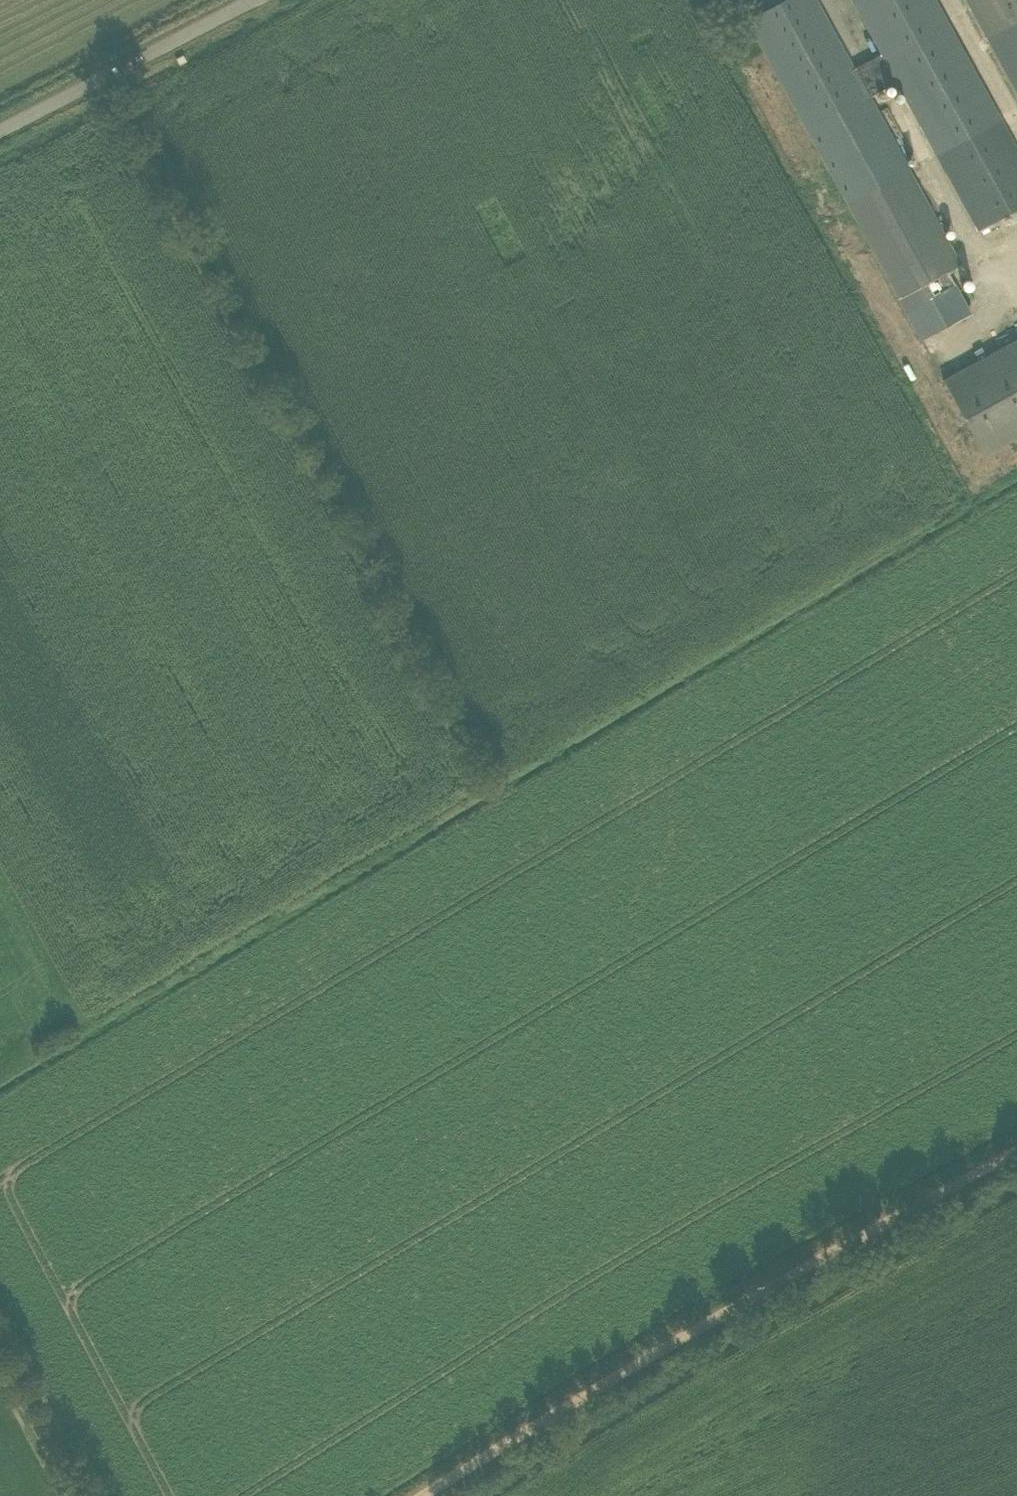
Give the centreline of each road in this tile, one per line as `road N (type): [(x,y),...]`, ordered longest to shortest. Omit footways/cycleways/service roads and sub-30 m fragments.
road 1 (track): [(458,1495),(1016,1159)]
road 2 (unclassified): [(0,136),(263,0)]

